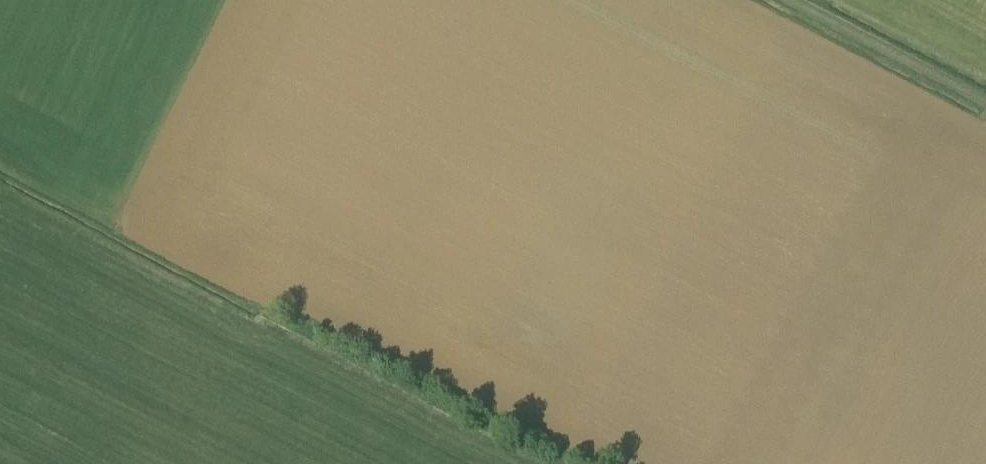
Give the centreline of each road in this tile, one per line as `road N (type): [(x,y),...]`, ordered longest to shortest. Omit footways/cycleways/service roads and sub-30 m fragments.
road 1 (track): [(795,0),(985,99)]

